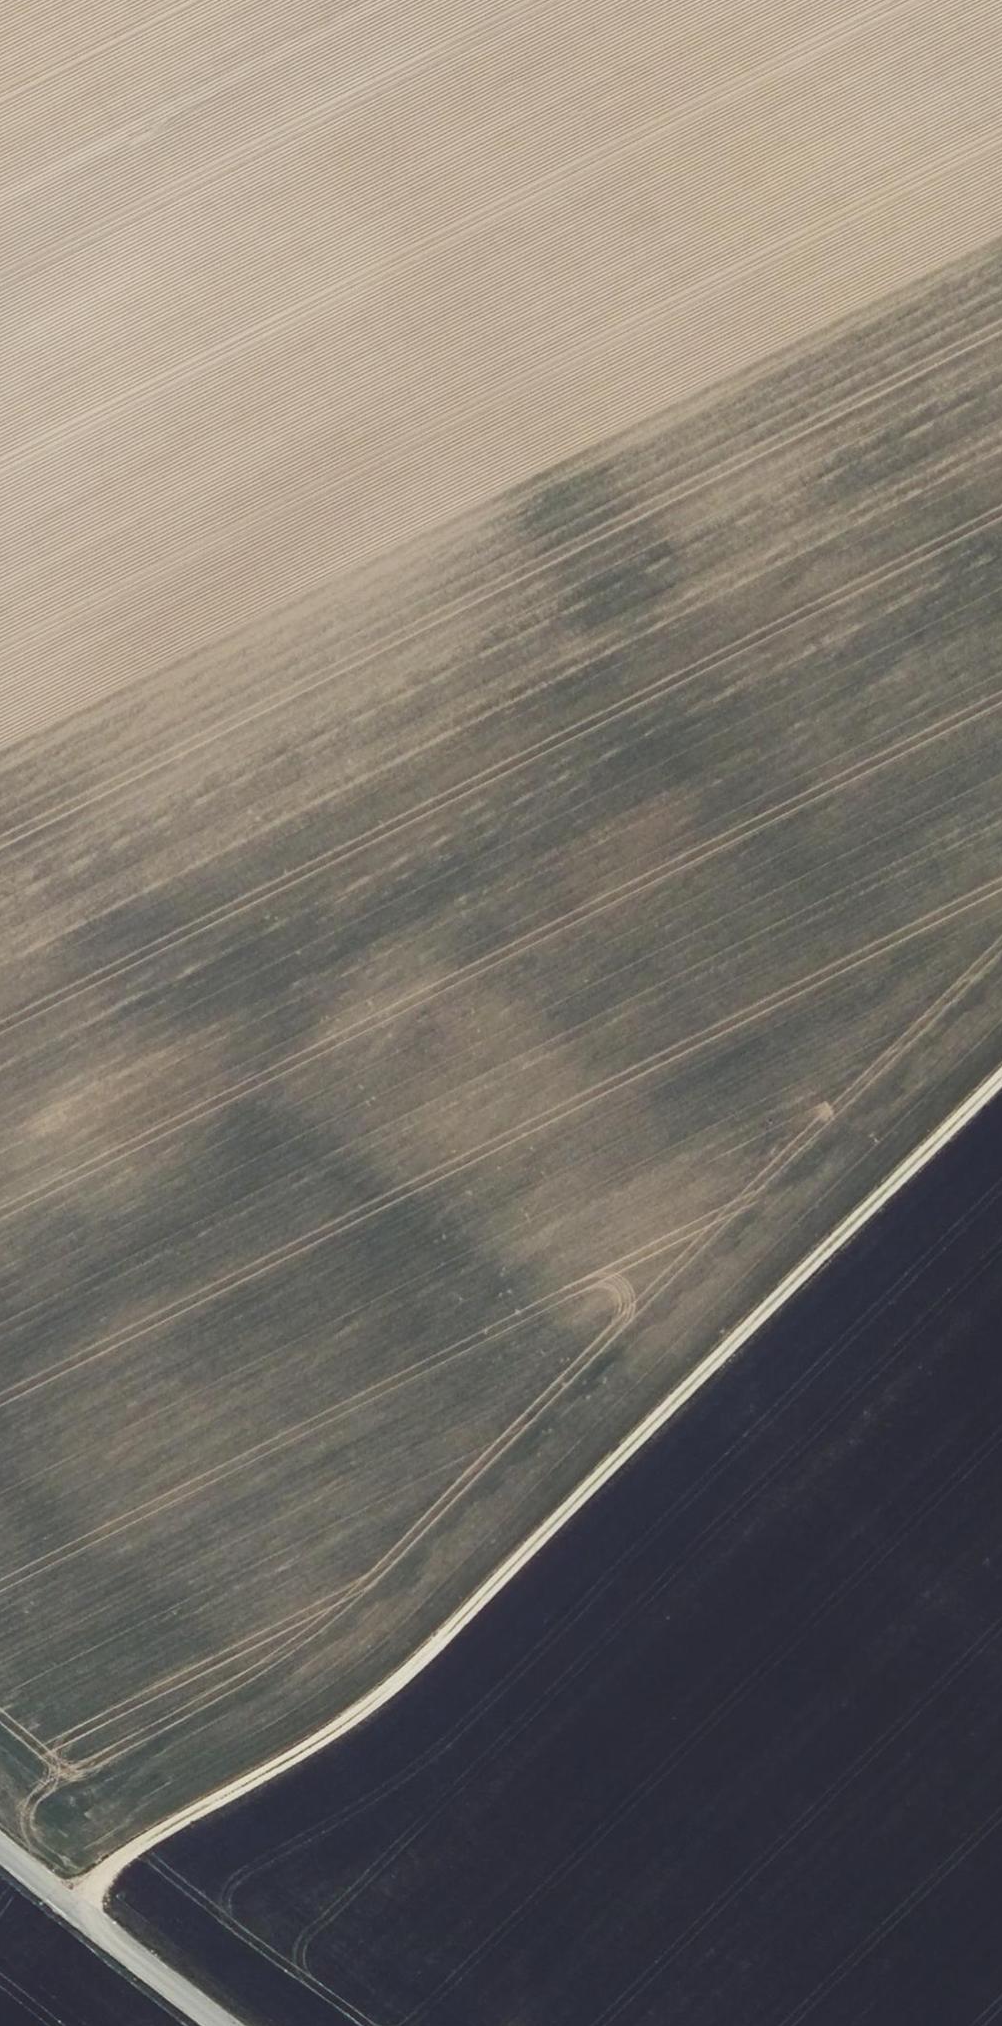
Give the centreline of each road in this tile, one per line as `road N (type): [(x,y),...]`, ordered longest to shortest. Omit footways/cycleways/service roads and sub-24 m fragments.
road 1 (track): [(61,1900),(340,1724),(401,1674),(1001,1077)]
road 2 (unclassified): [(0,1848),(222,2025)]

